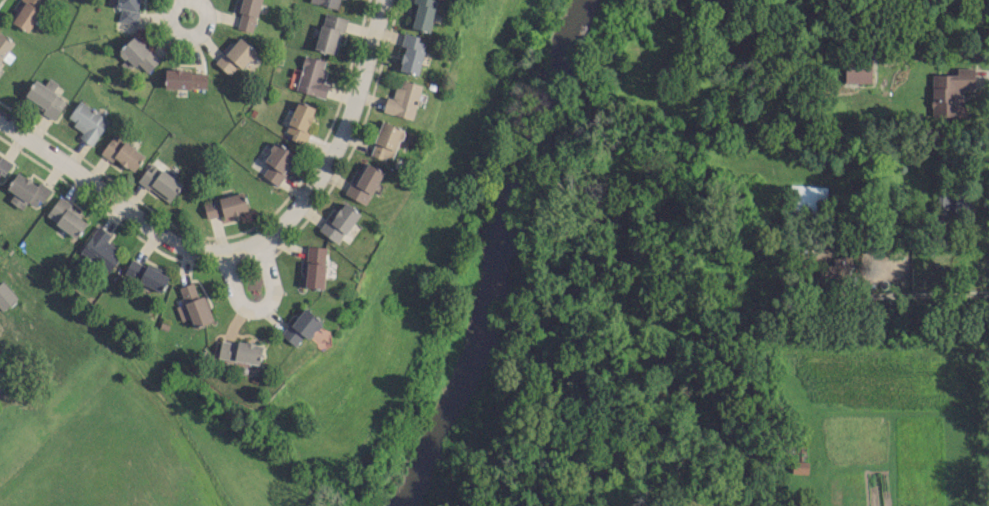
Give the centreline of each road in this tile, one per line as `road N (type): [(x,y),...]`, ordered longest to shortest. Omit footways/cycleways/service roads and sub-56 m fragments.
road 1 (residential): [(380,0),(341,147),(303,203),(271,235),(241,250),(189,251),(0,118)]
road 2 (residential): [(220,250),(240,306),(259,312),(273,296),(259,241)]

